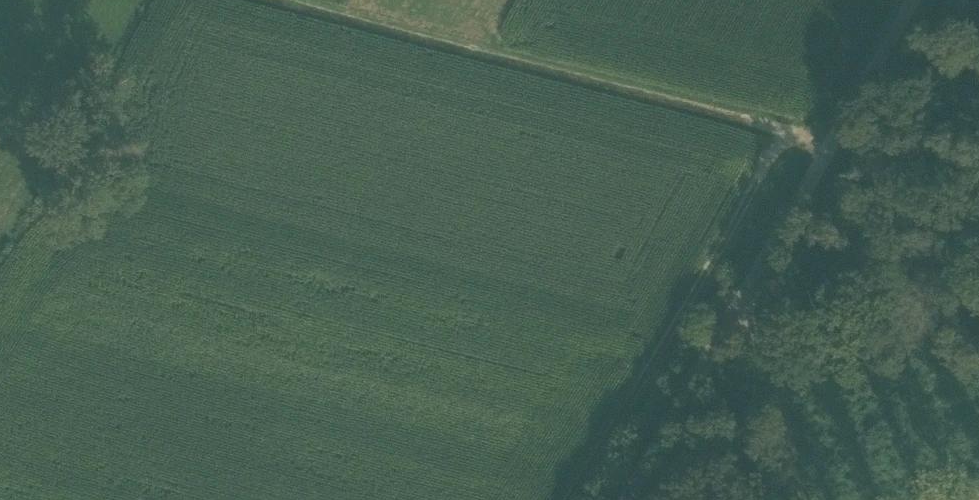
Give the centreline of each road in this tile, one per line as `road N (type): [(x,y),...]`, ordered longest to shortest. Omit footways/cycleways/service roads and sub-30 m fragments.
road 1 (unclassified): [(633,499),(912,0)]
road 2 (track): [(831,144),(283,0)]
road 3 (track): [(790,131),(567,499)]
road 4 (track): [(741,311),(755,326),(797,499)]

